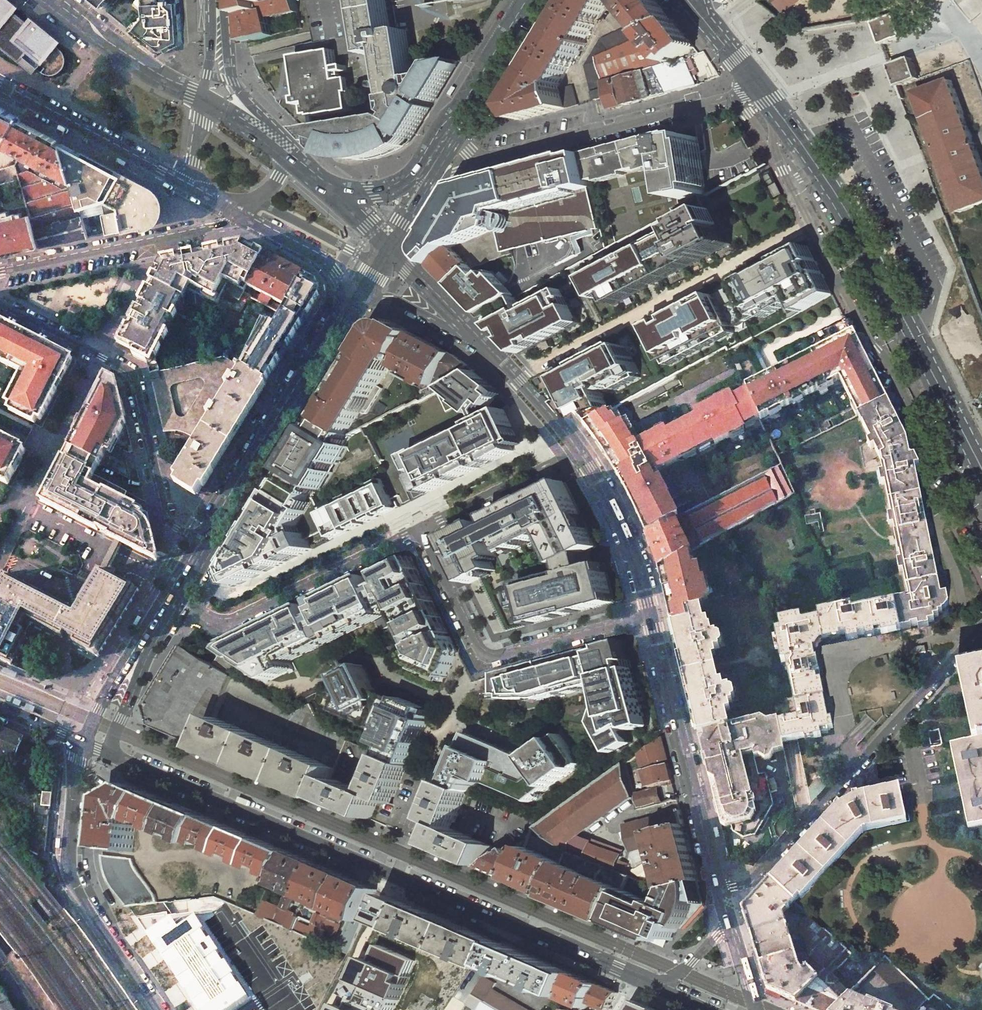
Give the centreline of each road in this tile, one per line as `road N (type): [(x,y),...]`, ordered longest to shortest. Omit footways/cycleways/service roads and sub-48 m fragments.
road 1 (primary): [(113,756),(638,981)]
road 2 (residential): [(774,148),(981,542)]
road 3 (primary): [(981,466),(857,229),(783,119)]
road 4 (residential): [(981,626),(752,880),(722,890)]
road 5 (residential): [(206,544),(170,522),(133,371),(0,304)]
road 6 (residential): [(423,532),(484,655),(652,614)]
road 7 (secondary): [(79,742),(70,869),(157,1009)]
road 8 (secondary): [(722,890),(652,614)]
road 9 (residential): [(174,597),(223,625),(423,532)]
road 10 (residential): [(0,82),(239,212)]
road 11 (primary): [(345,316),(206,544)]
road 12 (unclassified): [(483,164),(740,92)]
road 13 (residential): [(0,270),(223,225),(239,212)]
road 14 (primary): [(208,102),(57,0)]
road 15 (residential): [(583,456),(423,532)]
road 16 (secondary): [(652,614),(624,527),(583,456)]
road 17 (primary): [(174,597),(79,742)]
road 18 (primary): [(174,597),(121,718),(113,756)]
road 19 (secondary): [(506,361),(386,245)]
road 20 (secondary): [(506,361),(365,282)]
road 21 (residential): [(239,212),(336,271),(345,285),(345,316)]
road 22 (primary): [(540,0),(456,134)]
road 23 (primary): [(386,245),(293,157)]
road 24 (secondary): [(583,456),(506,361)]

